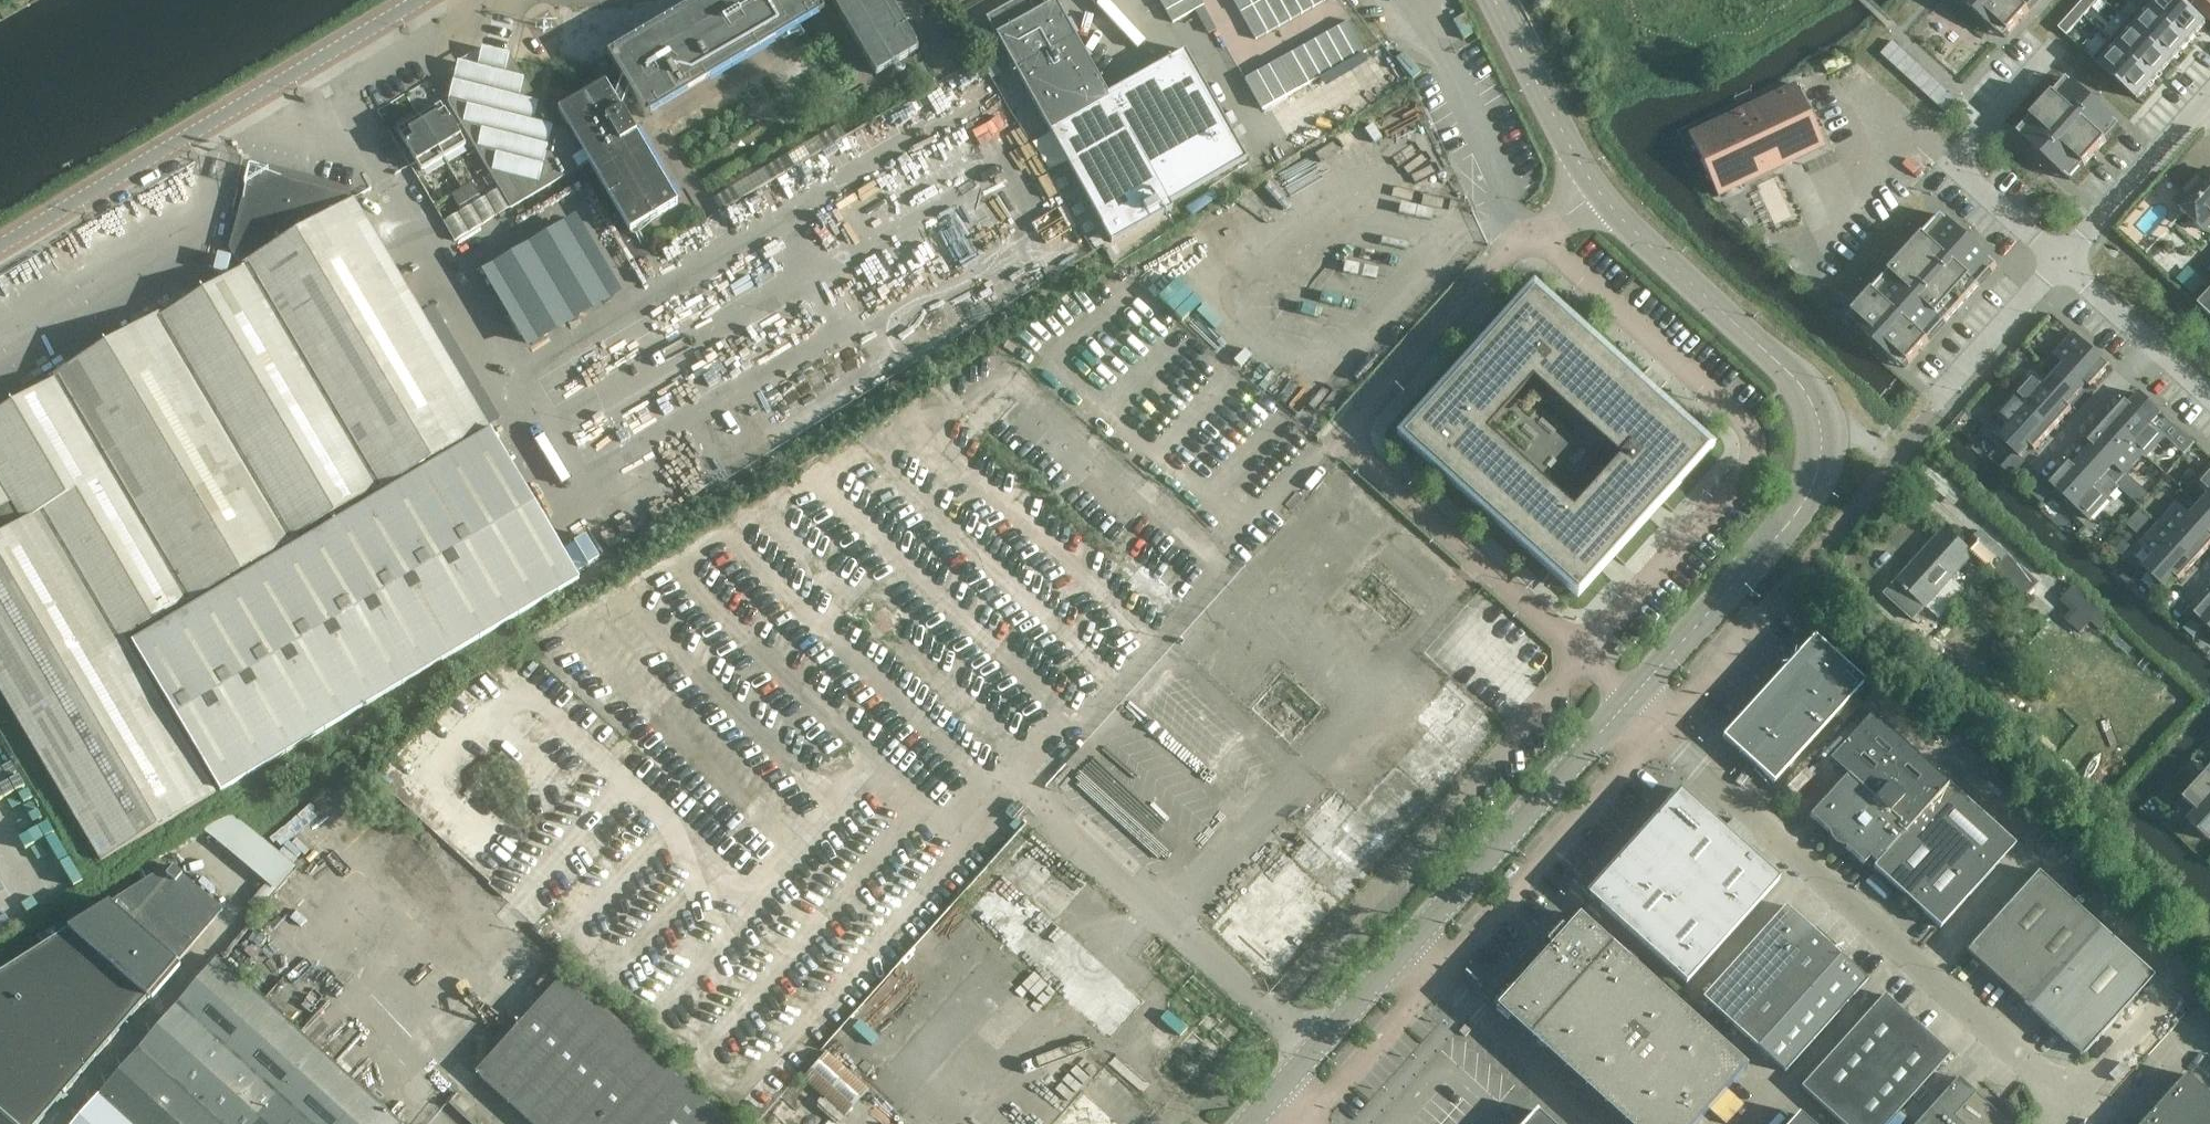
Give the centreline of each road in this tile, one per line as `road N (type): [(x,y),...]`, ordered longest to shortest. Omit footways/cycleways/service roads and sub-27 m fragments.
road 1 (unclassified): [(2075,1106),(1629,701)]
road 2 (tertiary): [(1249,1123),(1629,701)]
road 3 (tertiary): [(1498,0),(1591,176),(1803,388),(1818,417)]
road 4 (tertiary): [(0,248),(420,0)]
road 5 (tertiary): [(1629,701),(1788,524),(1820,464),(1818,417)]
road 6 (residential): [(2064,265),(2209,103)]
road 7 (residential): [(1938,400),(2064,265)]
road 8 (residential): [(2034,476),(2155,343)]
road 9 (unclassified): [(2075,1106),(2172,994)]
road 10 (residential): [(2054,55),(1958,165)]
road 11 (residential): [(1958,165),(2064,265)]
road 12 (residential): [(2064,265),(2155,343)]

